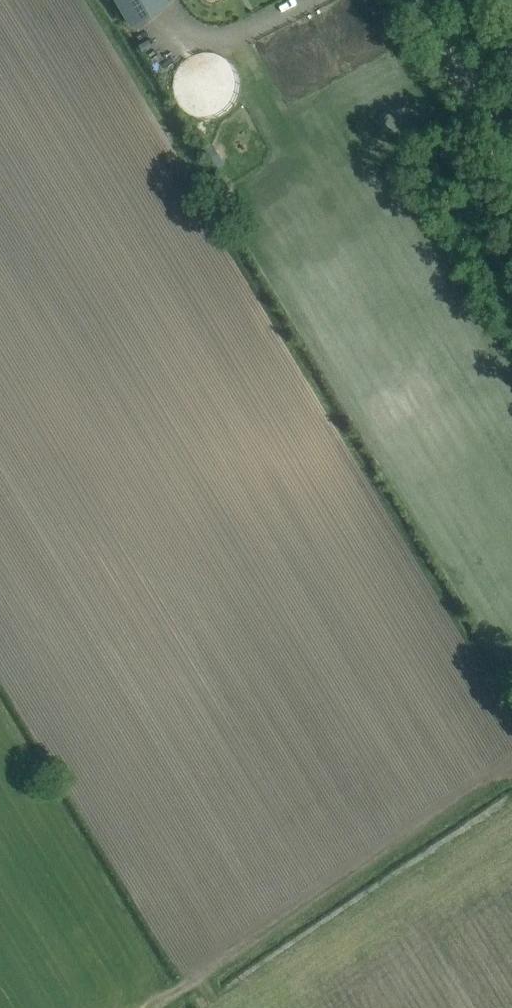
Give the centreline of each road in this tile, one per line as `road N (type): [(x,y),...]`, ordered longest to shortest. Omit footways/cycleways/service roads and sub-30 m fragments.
road 1 (track): [(167,1007),(488,777),(511,772)]
road 2 (tertiary): [(511,149),(422,0)]

